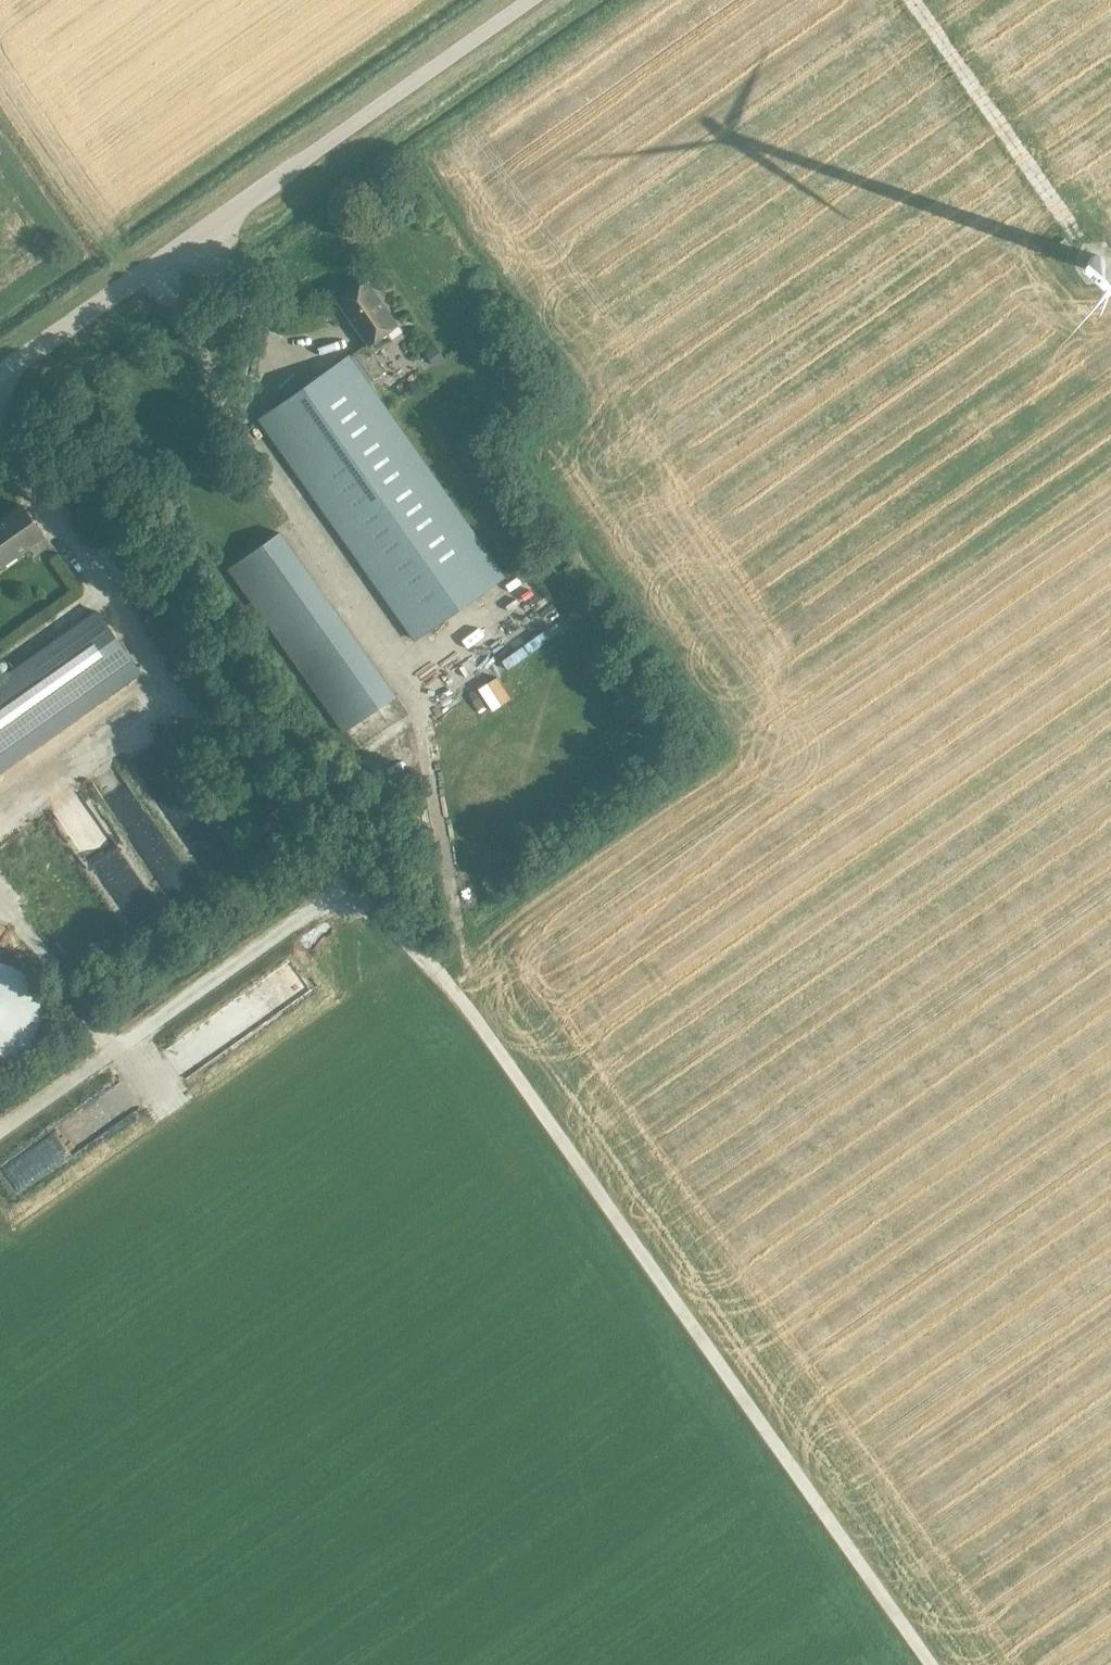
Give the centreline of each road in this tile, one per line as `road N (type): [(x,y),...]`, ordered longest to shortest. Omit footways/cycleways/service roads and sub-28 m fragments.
road 1 (residential): [(0,371),(533,0)]

